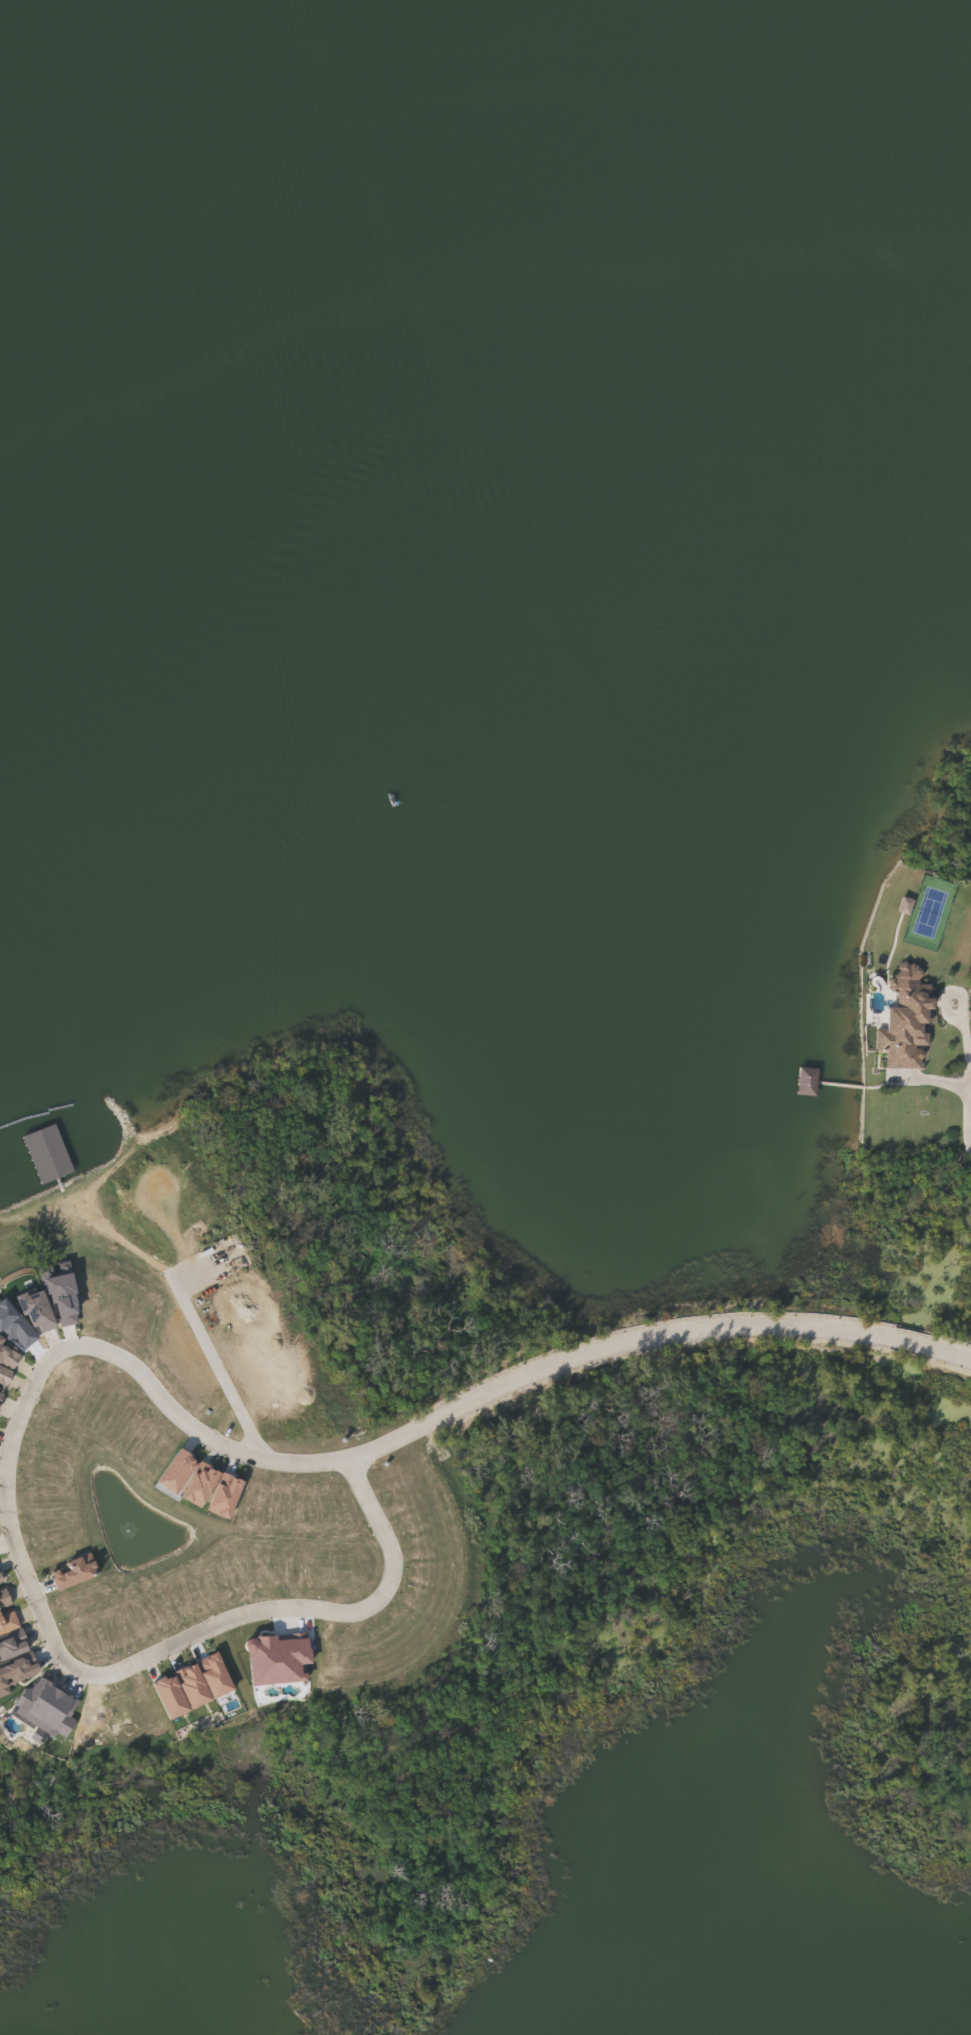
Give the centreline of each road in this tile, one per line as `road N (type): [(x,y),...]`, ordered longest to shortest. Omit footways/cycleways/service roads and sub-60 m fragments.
road 1 (residential): [(0,1489),(56,1656),(77,1675),(108,1680),(225,1618),(360,1609),(384,1596),(393,1566),(353,1473),(354,1451)]
road 2 (residential): [(970,1359),(914,1339),(761,1324),(622,1342),(527,1367),(354,1451)]
road 3 (residential): [(354,1451),(284,1458),(226,1446),(171,1412),(133,1367),(79,1345),(53,1351),(34,1367),(0,1477)]
road 4 (residential): [(970,918),(959,958),(963,1126),(970,1149)]

